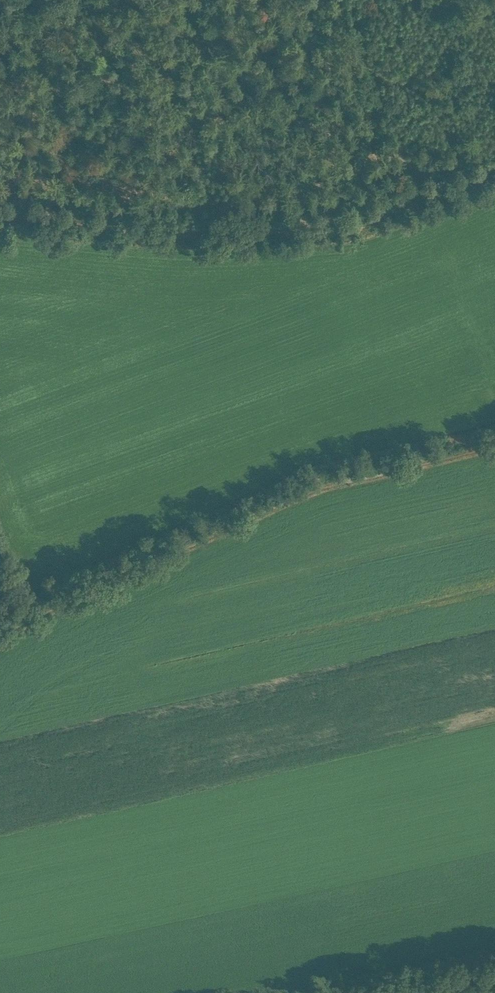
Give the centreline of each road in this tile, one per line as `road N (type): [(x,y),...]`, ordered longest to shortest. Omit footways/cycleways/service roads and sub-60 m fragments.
road 1 (track): [(0,643),(39,611),(331,483),(494,444)]
road 2 (track): [(0,211),(170,227),(331,224),(494,167)]
road 3 (track): [(358,992),(494,961)]

